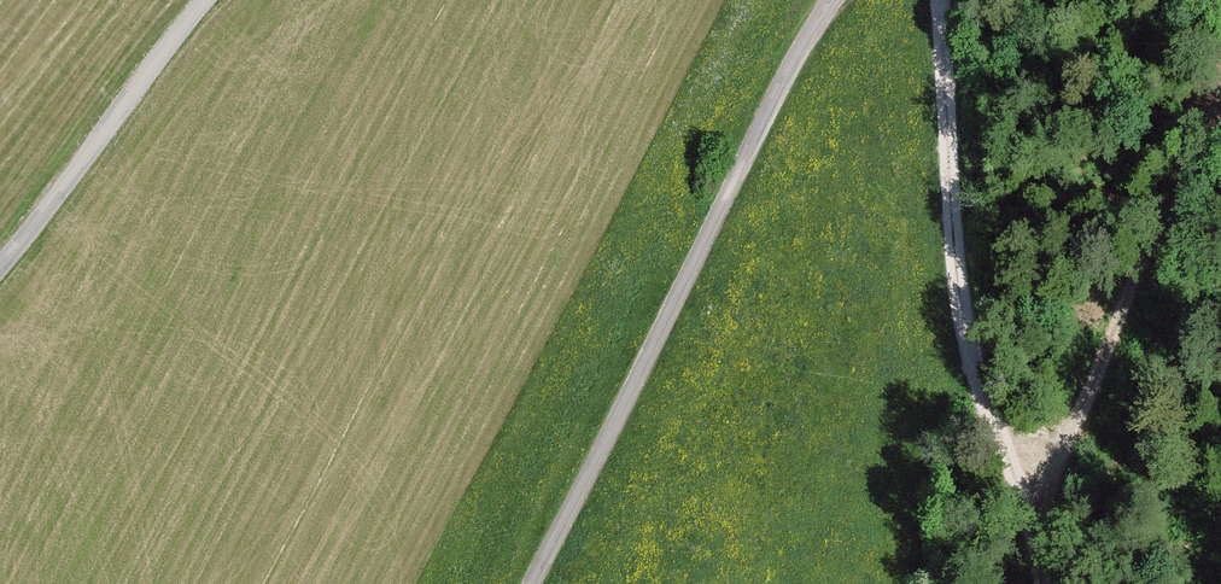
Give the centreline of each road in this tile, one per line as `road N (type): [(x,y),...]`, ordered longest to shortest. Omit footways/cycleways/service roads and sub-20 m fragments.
road 1 (unclassified): [(836,0),(537,583)]
road 2 (track): [(946,0),(964,316),(1012,475),(1029,583)]
road 3 (track): [(1220,154),(1123,335),(1027,560)]
road 4 (unclassified): [(0,268),(211,0)]

